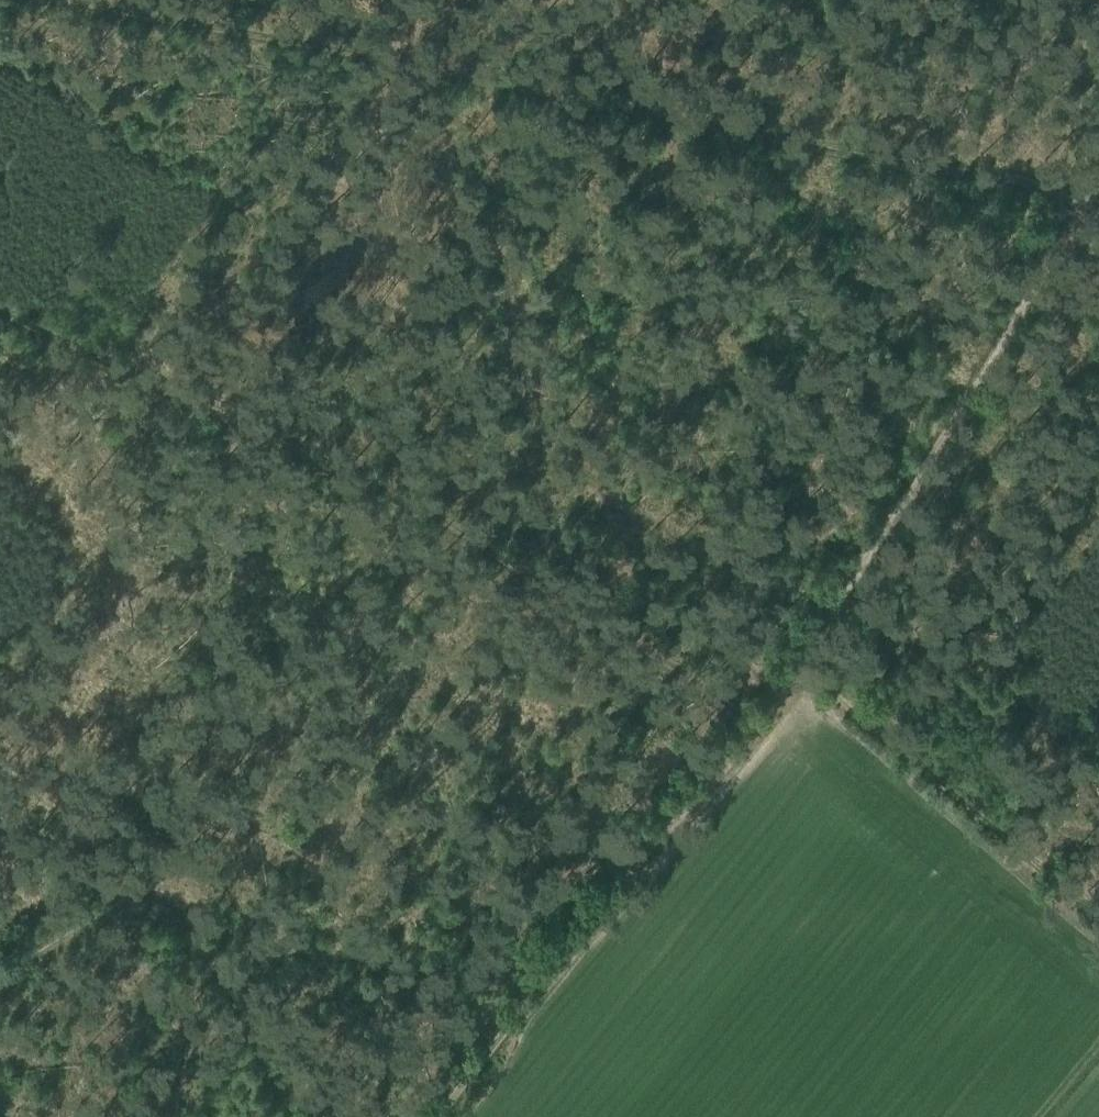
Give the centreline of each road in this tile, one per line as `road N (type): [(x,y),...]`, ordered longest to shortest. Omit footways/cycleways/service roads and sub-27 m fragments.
road 1 (track): [(0,12),(645,124),(1082,210)]
road 2 (track): [(742,753),(381,525),(0,329)]
road 3 (track): [(799,687),(1094,192),(1098,171)]
road 4 (track): [(417,1116),(742,753)]
road 5 (track): [(130,908),(216,969),(312,1116)]
road 6 (track): [(0,984),(130,908)]

